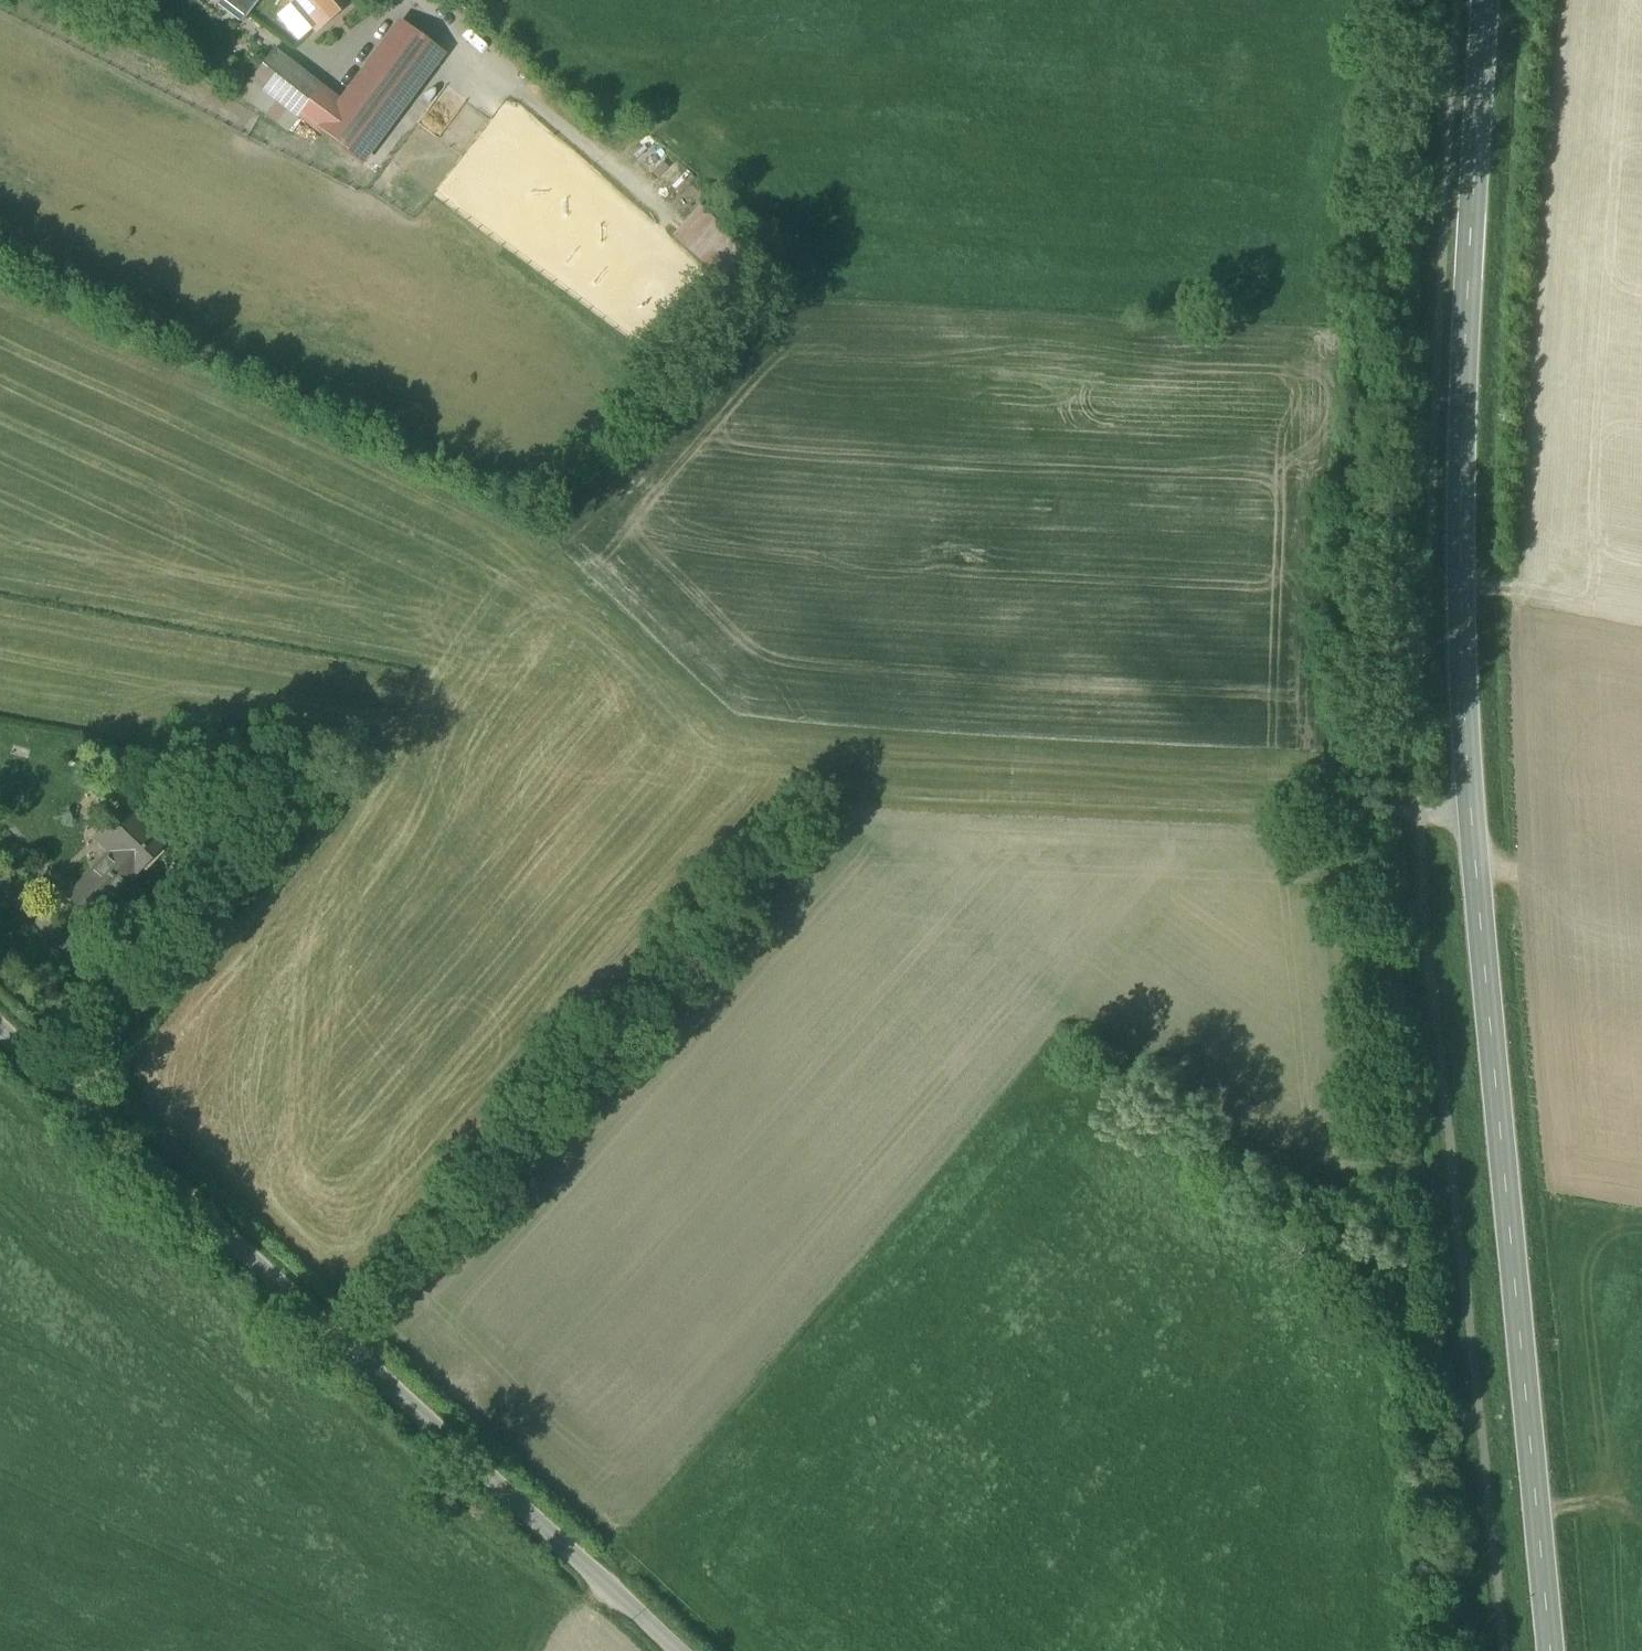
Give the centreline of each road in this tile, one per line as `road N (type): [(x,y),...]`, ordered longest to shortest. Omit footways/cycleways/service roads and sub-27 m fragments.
road 1 (tertiary): [(1485,0),(1465,333),(1462,627),(1470,797),(1551,1650)]
road 2 (unclassified): [(0,1027),(681,1650)]

